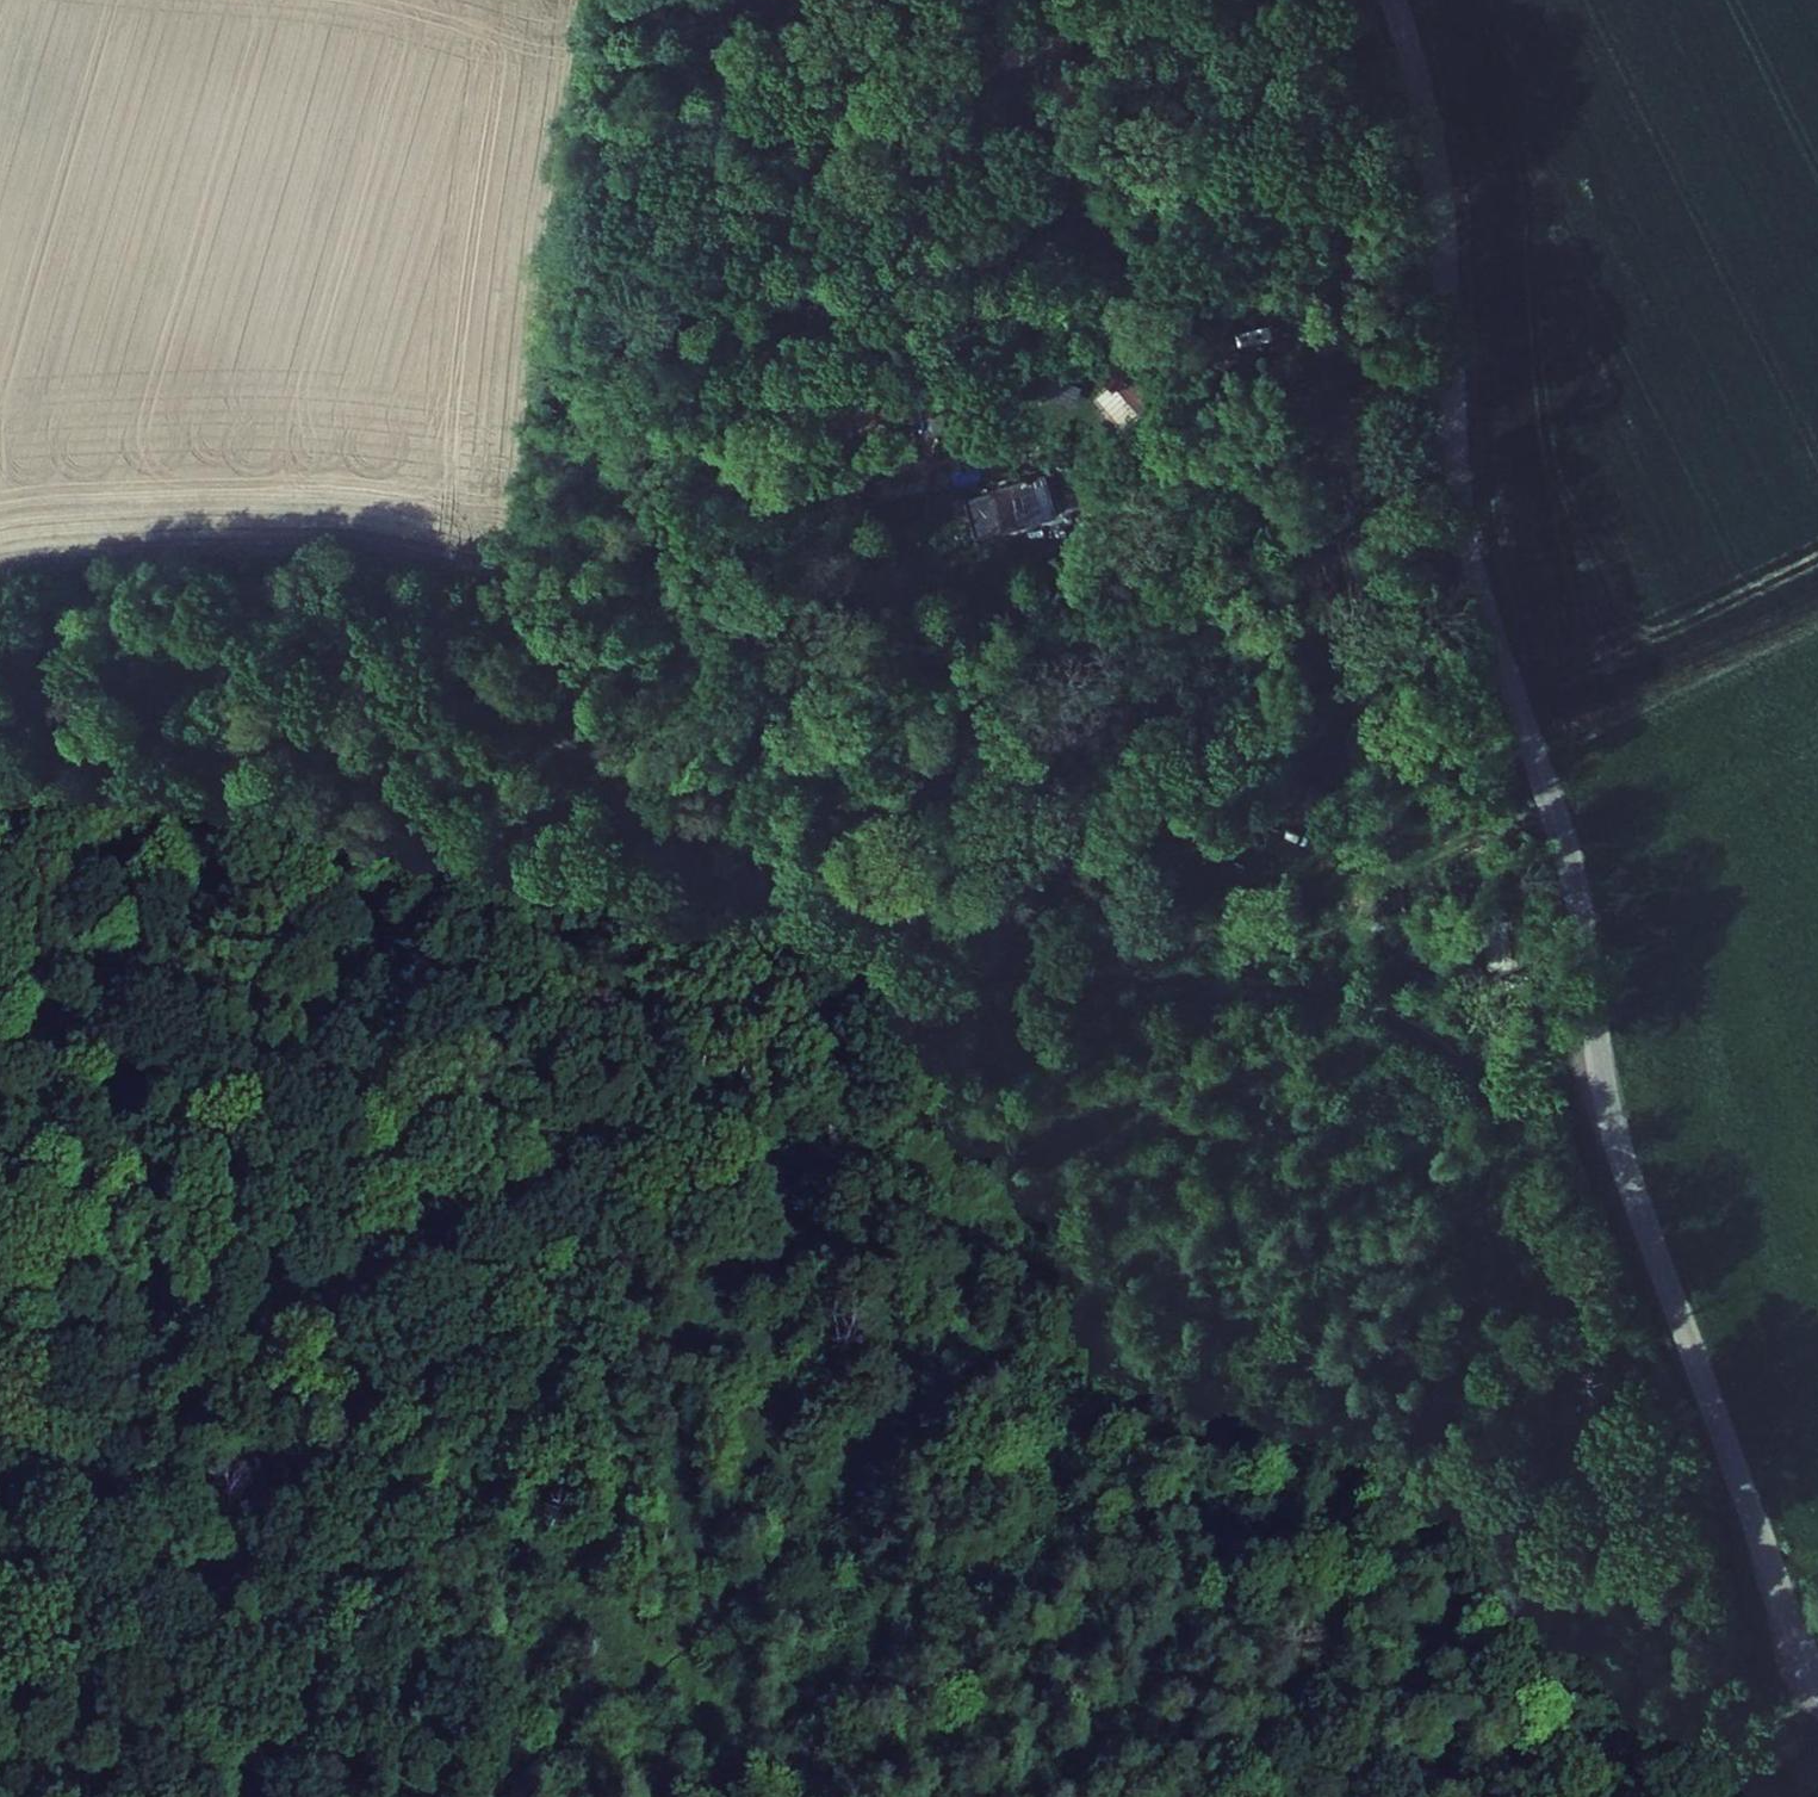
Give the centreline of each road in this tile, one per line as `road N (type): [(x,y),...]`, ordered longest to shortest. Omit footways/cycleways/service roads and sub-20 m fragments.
road 1 (residential): [(1394,0),(1436,175),(1462,522),(1577,887),(1617,1134),(1817,1668)]

